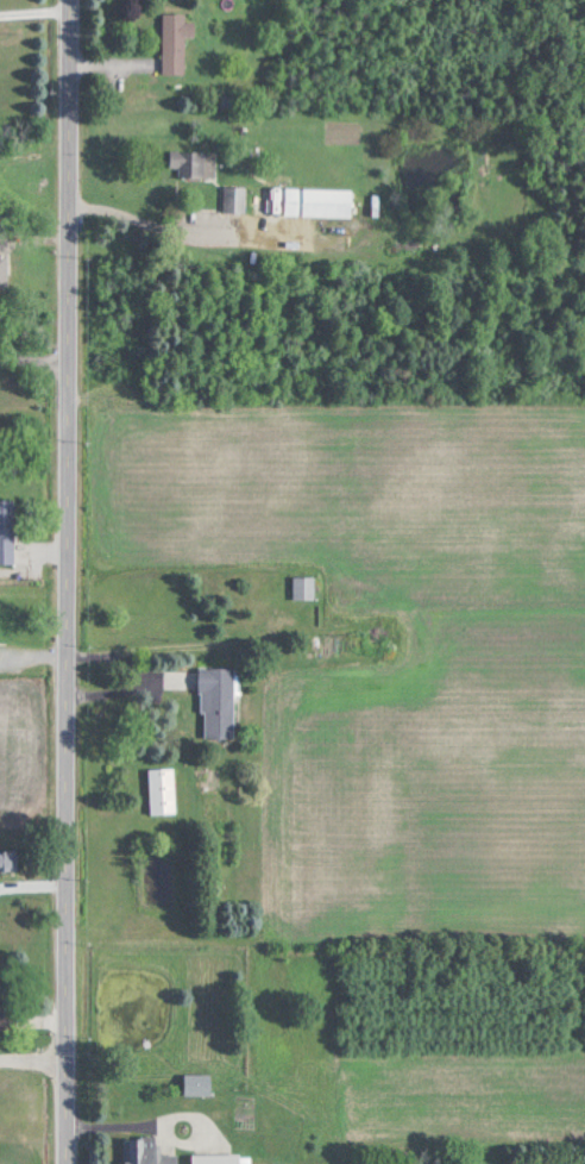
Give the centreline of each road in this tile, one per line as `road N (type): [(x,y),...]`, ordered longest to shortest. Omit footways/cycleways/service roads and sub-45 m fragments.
road 1 (tertiary): [(69,1163),(74,0)]

